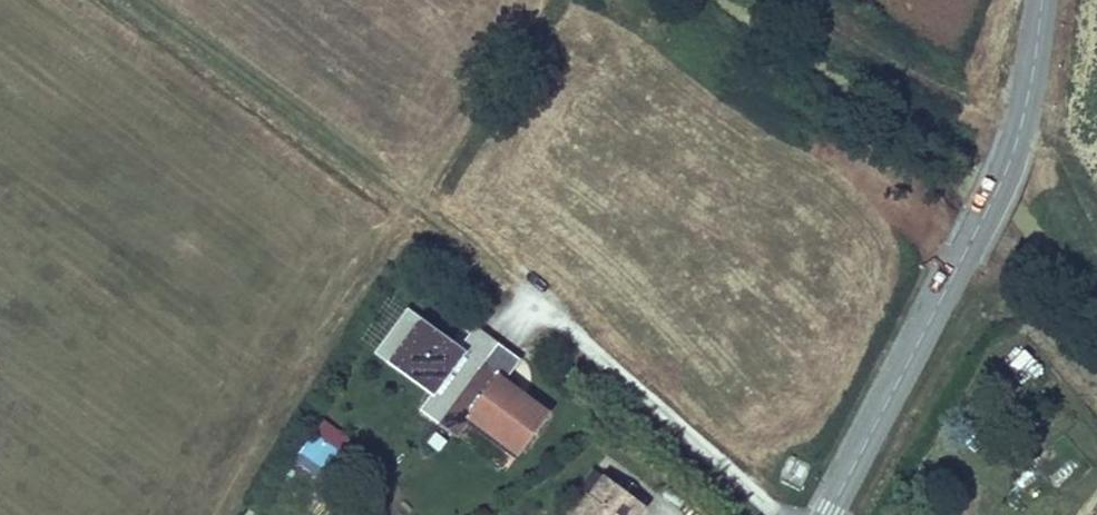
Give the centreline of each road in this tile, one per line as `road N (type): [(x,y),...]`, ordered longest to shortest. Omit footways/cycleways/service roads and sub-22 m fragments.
road 1 (track): [(776,514),(513,277),(130,0)]
road 2 (tertiary): [(826,514),(1004,178),(1023,127),(1041,0)]

